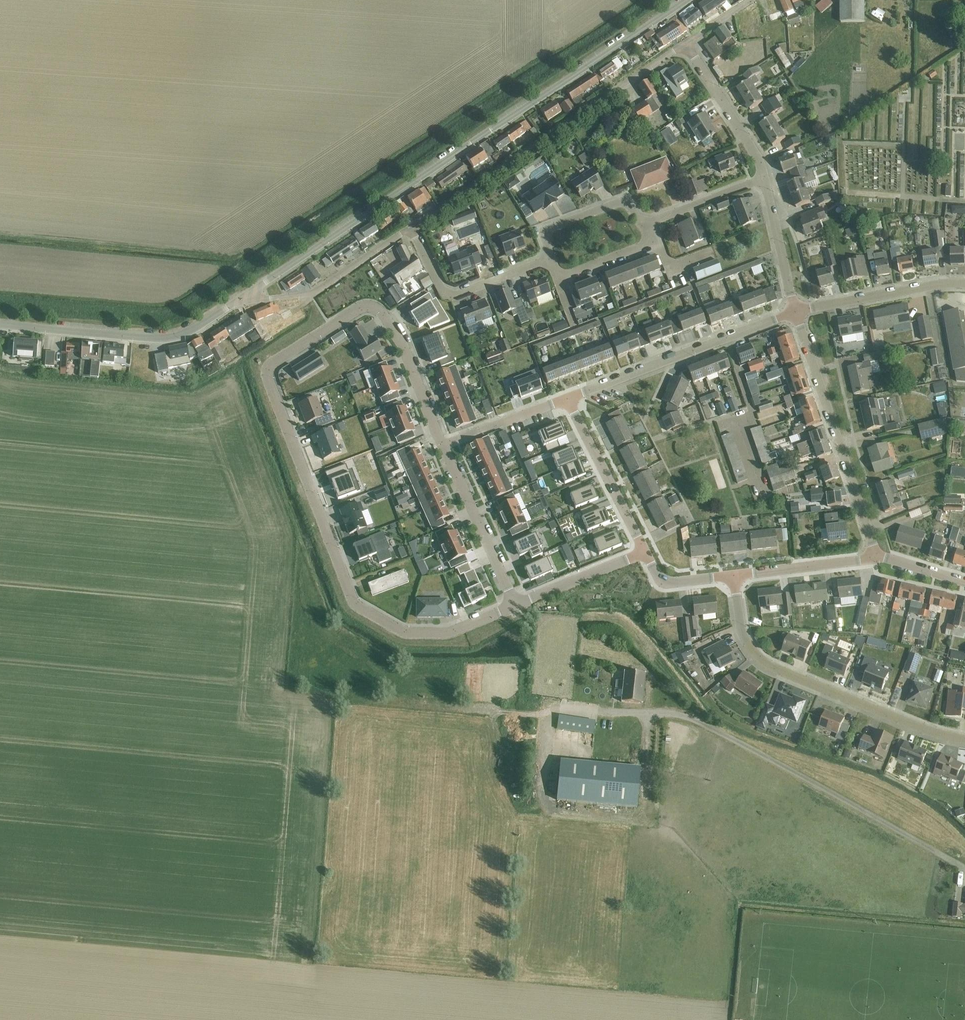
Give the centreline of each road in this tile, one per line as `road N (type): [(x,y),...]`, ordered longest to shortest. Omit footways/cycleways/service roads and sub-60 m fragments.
road 1 (residential): [(515,606),(450,633),(410,635),(357,604),(272,369),(372,308),(401,333),(445,445)]
road 2 (residential): [(250,292),(687,0)]
road 3 (unclassified): [(964,868),(687,716),(649,713)]
road 4 (residential): [(687,43),(409,229)]
road 5 (residential): [(964,740),(770,666),(745,639),(734,575)]
road 6 (residential): [(250,292),(176,337),(0,324)]
road 7 (residential): [(878,557),(795,311)]
road 8 (residential): [(552,259),(448,294),(409,229)]
road 9 (residential): [(409,229),(311,294),(256,300),(250,292)]
road 10 (residential): [(445,445),(515,606)]
road 11 (residential): [(566,399),(645,552)]
road 12 (residential): [(765,498),(741,432),(753,413),(726,339)]
road 13 (residential): [(795,311),(964,284)]
road 14 (residential): [(566,399),(726,339)]
road 15 (residential): [(764,177),(687,43)]
road 16 (residential): [(552,259),(545,231),(618,202),(650,224)]
road 17 (residential): [(734,575),(878,557)]
road 18 (residential): [(645,552),(515,606)]
road 19 (residential): [(795,311),(764,177)]
road 20 (residential): [(445,445),(566,399)]
road 21 (residential): [(650,224),(764,177)]

